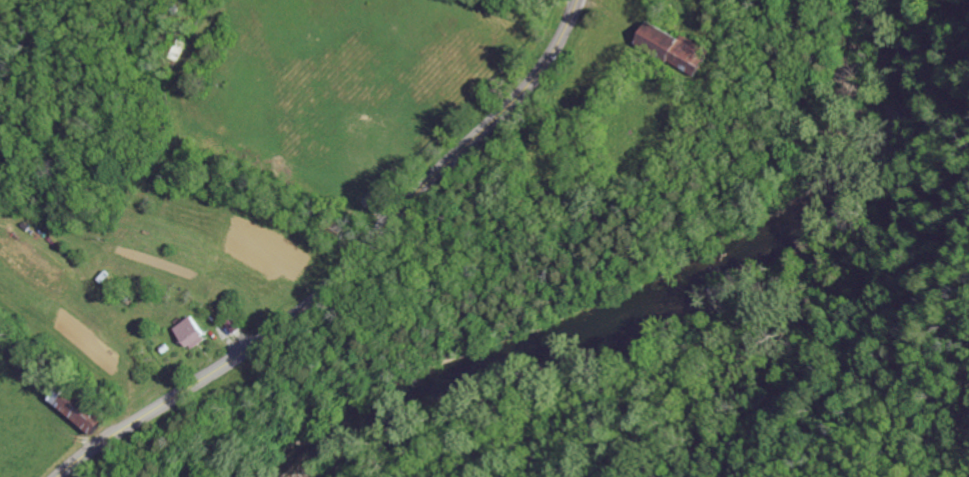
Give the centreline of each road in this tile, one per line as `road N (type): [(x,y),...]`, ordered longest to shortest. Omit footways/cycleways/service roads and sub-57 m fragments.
road 1 (tertiary): [(59,476),(312,304),(518,101),(555,54),(579,0)]

